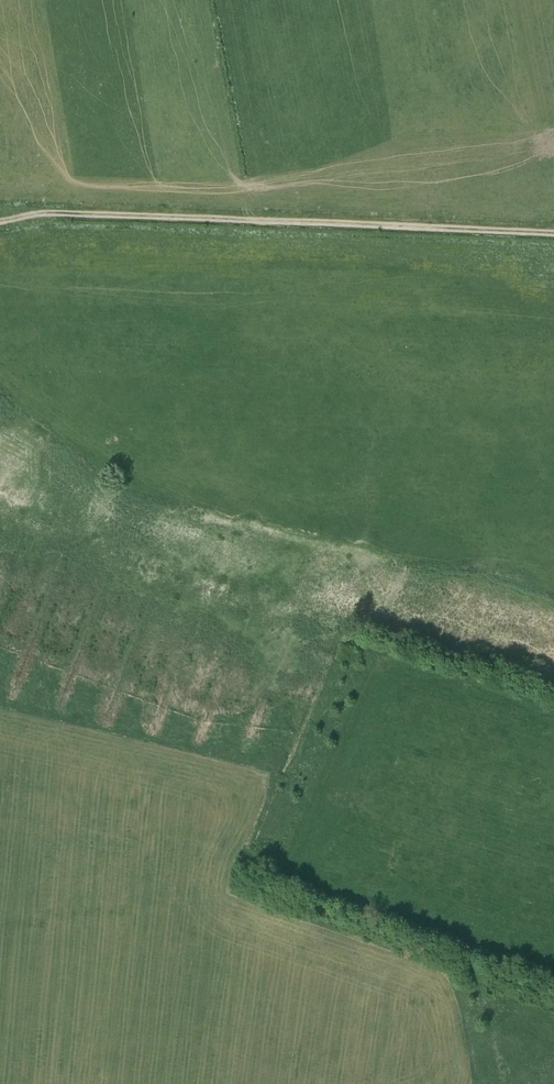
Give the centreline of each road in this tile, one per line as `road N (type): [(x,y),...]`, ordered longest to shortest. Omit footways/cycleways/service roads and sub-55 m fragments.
road 1 (track): [(0,222),(53,213),(553,234)]

